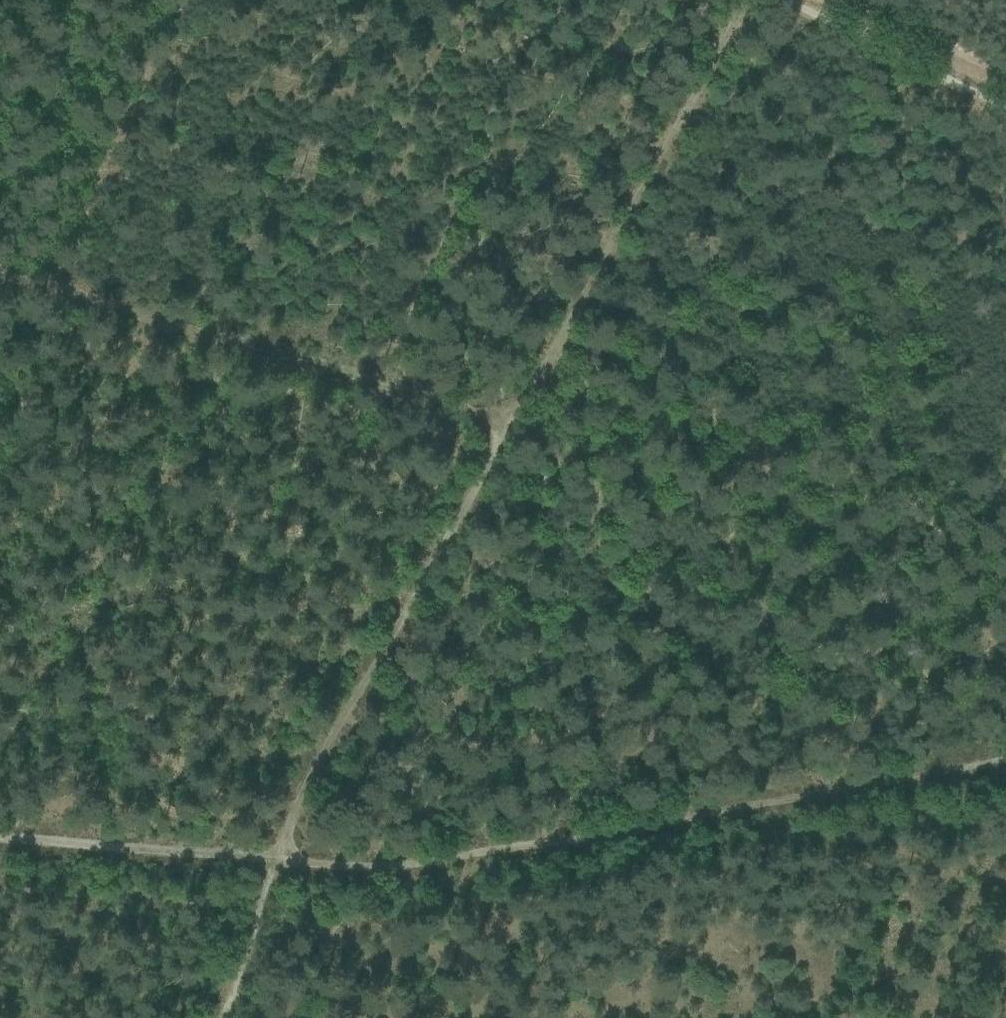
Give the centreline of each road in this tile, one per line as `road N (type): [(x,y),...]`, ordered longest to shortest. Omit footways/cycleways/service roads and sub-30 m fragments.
road 1 (track): [(0,279),(511,427),(273,859)]
road 2 (track): [(273,859),(392,866),(464,856),(1005,762)]
road 3 (track): [(511,427),(740,0)]
road 4 (track): [(0,838),(273,859)]
road 5 (track): [(1005,80),(843,0)]
road 6 (track): [(273,859),(220,1017)]

